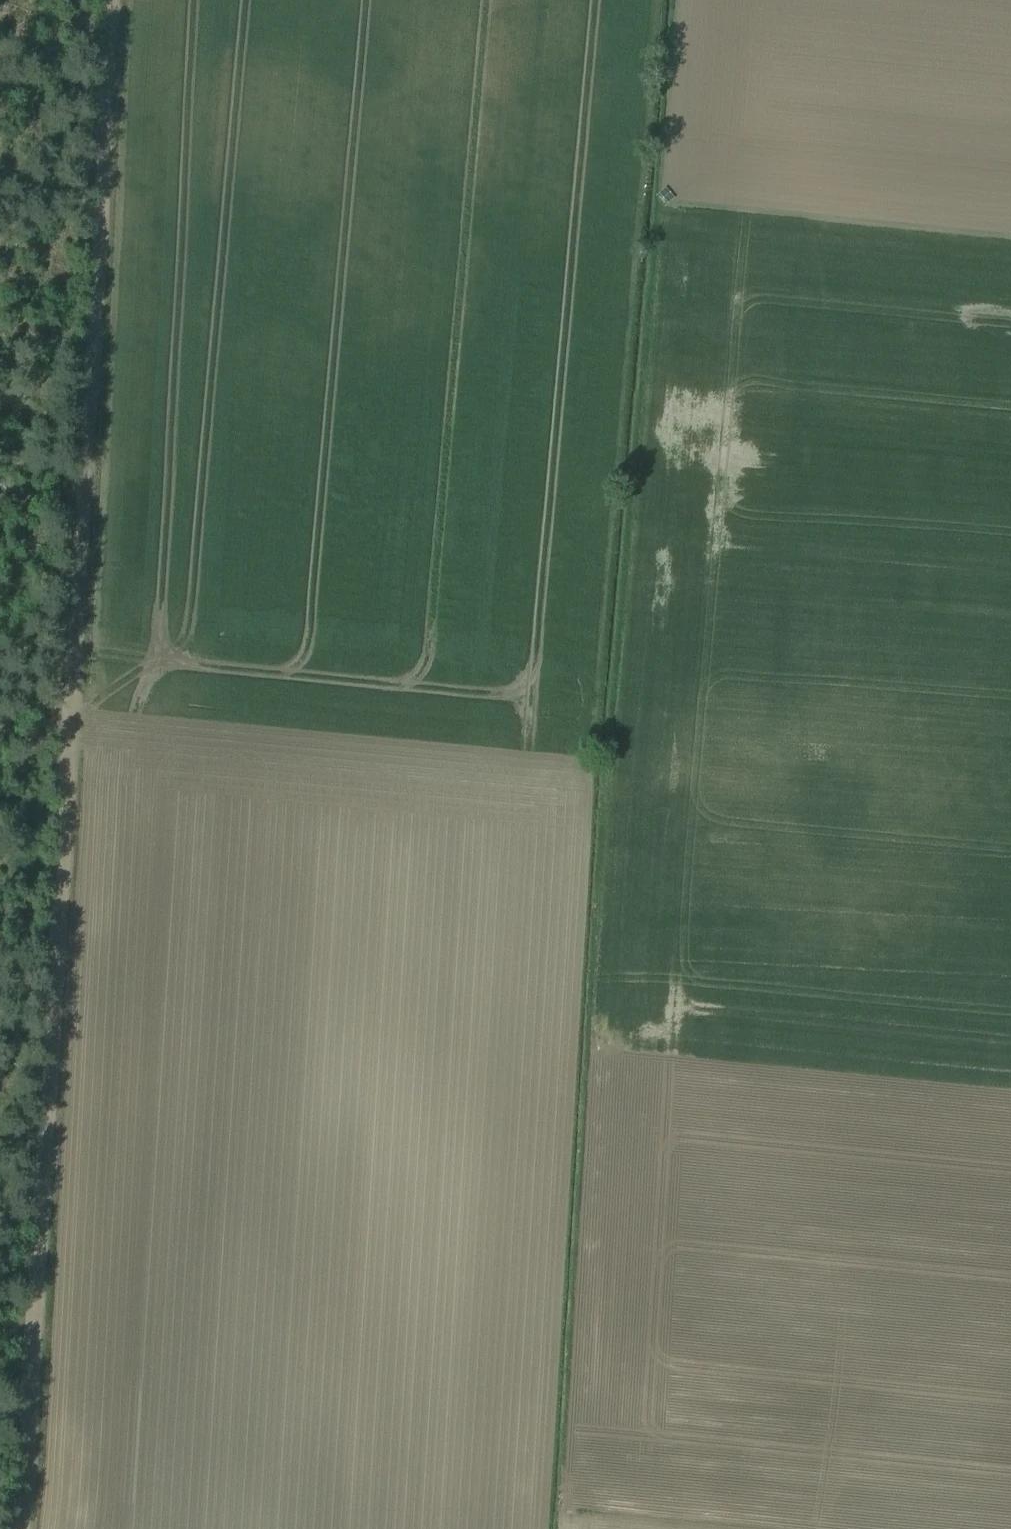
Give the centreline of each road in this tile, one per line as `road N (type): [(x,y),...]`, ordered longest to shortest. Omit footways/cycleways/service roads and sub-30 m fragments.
road 1 (track): [(23,1528),(111,0)]

